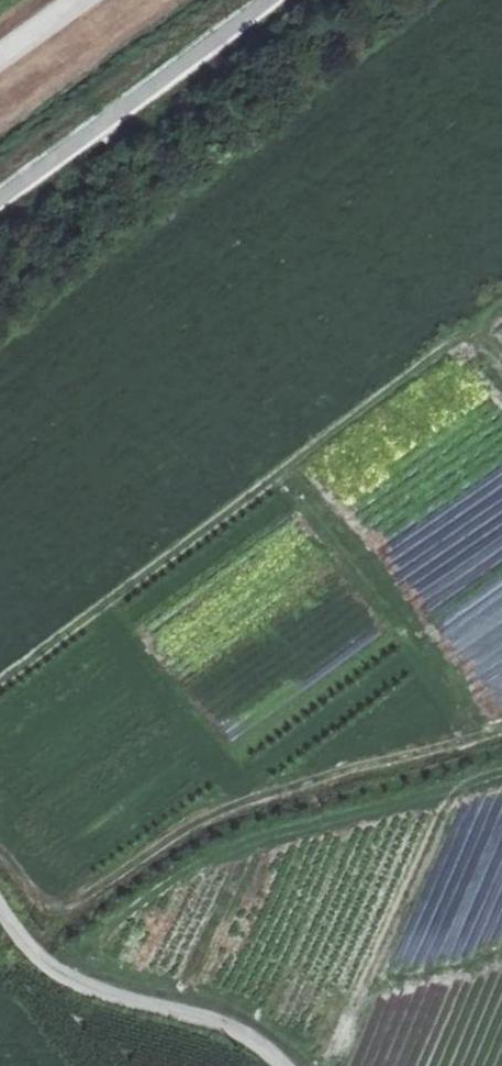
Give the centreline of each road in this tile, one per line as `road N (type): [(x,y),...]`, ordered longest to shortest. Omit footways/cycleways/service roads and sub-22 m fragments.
road 1 (unclassified): [(283,1065),(233,1037),(86,992),(23,955),(0,912)]

